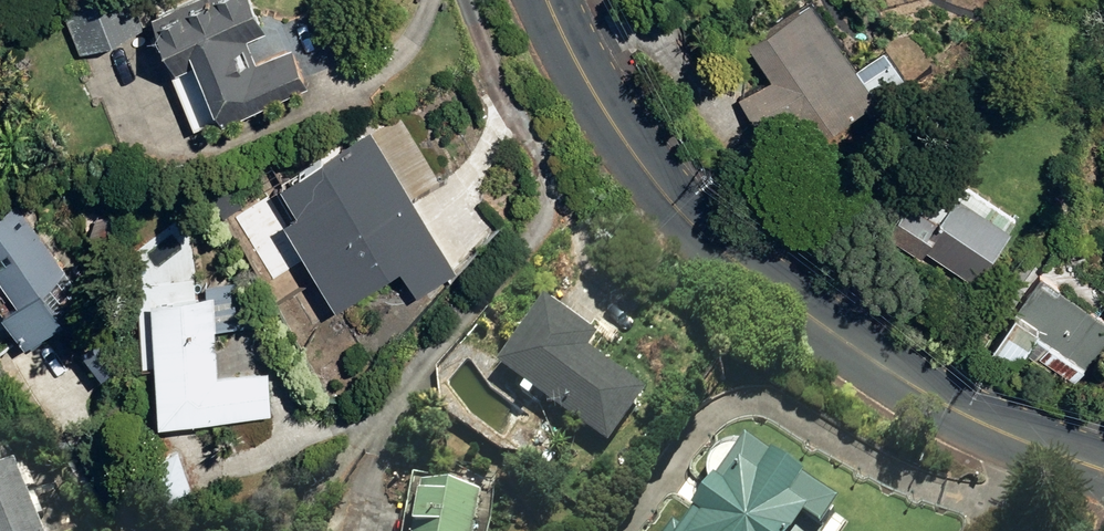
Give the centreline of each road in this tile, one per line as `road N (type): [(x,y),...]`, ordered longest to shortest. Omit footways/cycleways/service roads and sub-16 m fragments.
road 1 (secondary): [(556,0),(636,158),(711,242),(945,404),(1103,469)]

